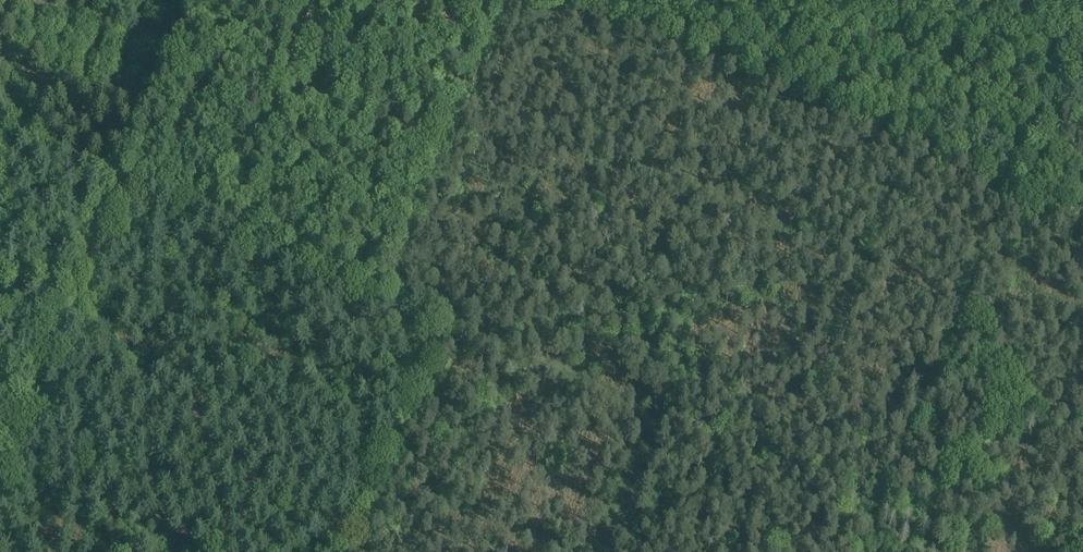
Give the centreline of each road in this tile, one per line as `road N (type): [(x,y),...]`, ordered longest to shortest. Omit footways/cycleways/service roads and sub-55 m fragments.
road 1 (track): [(863,551),(1082,30)]
road 2 (track): [(875,525),(393,309)]
road 3 (track): [(0,452),(177,0)]

